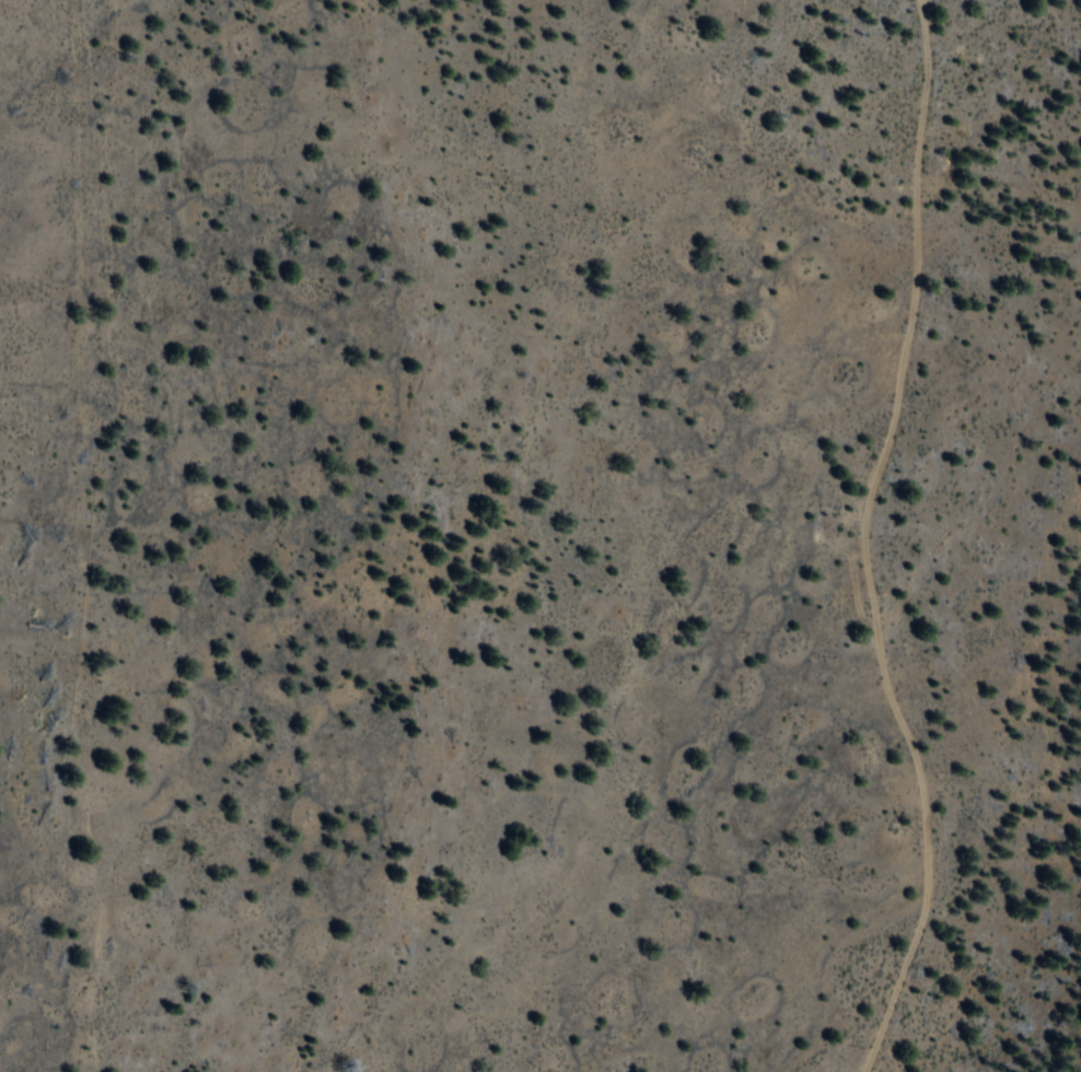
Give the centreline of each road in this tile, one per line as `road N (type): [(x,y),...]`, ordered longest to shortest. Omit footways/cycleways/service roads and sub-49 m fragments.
road 1 (track): [(922,0),(930,69),(917,280),(892,429),(864,528),(892,699),(920,765),(929,904),(867,1071)]

